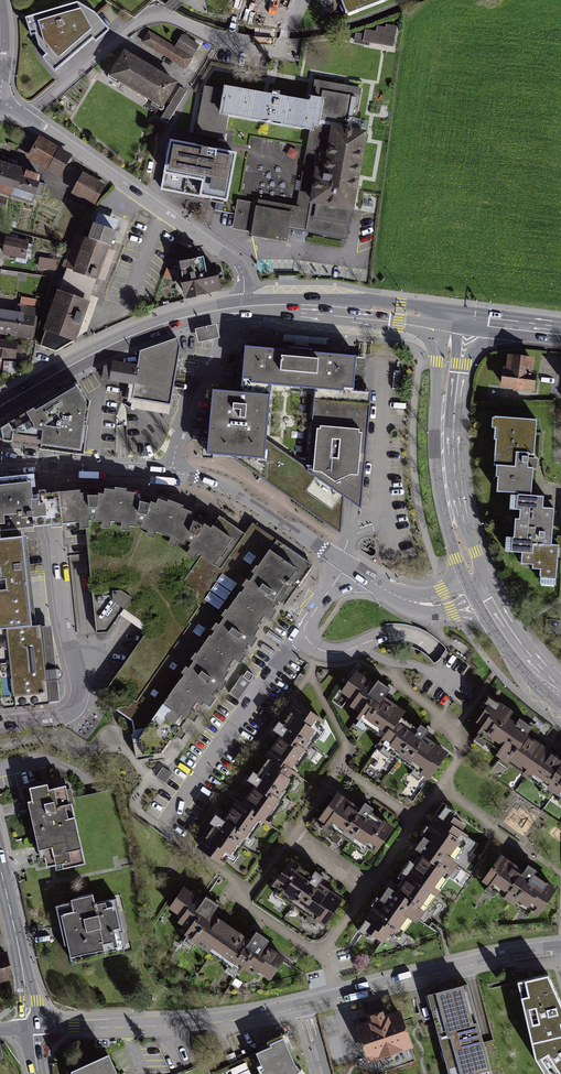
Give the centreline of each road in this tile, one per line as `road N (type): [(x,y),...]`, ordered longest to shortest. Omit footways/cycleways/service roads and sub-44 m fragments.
road 1 (residential): [(481,587),(426,604),(403,598),(230,488),(173,472),(63,465),(47,481),(81,692),(65,716),(0,725)]
road 2 (residential): [(245,306),(231,255),(0,100)]
road 3 (tertiary): [(481,587),(449,505),(442,446),(452,318)]
road 4 (residential): [(302,1003),(188,1022),(32,1027)]
road 5 (primary): [(245,306),(128,337),(0,405)]
road 6 (residential): [(560,947),(302,1003)]
road 7 (primary): [(452,318),(245,306)]
road 8 (tertiary): [(32,1027),(0,865)]
road 9 (tertiary): [(560,693),(531,666),(481,587)]

